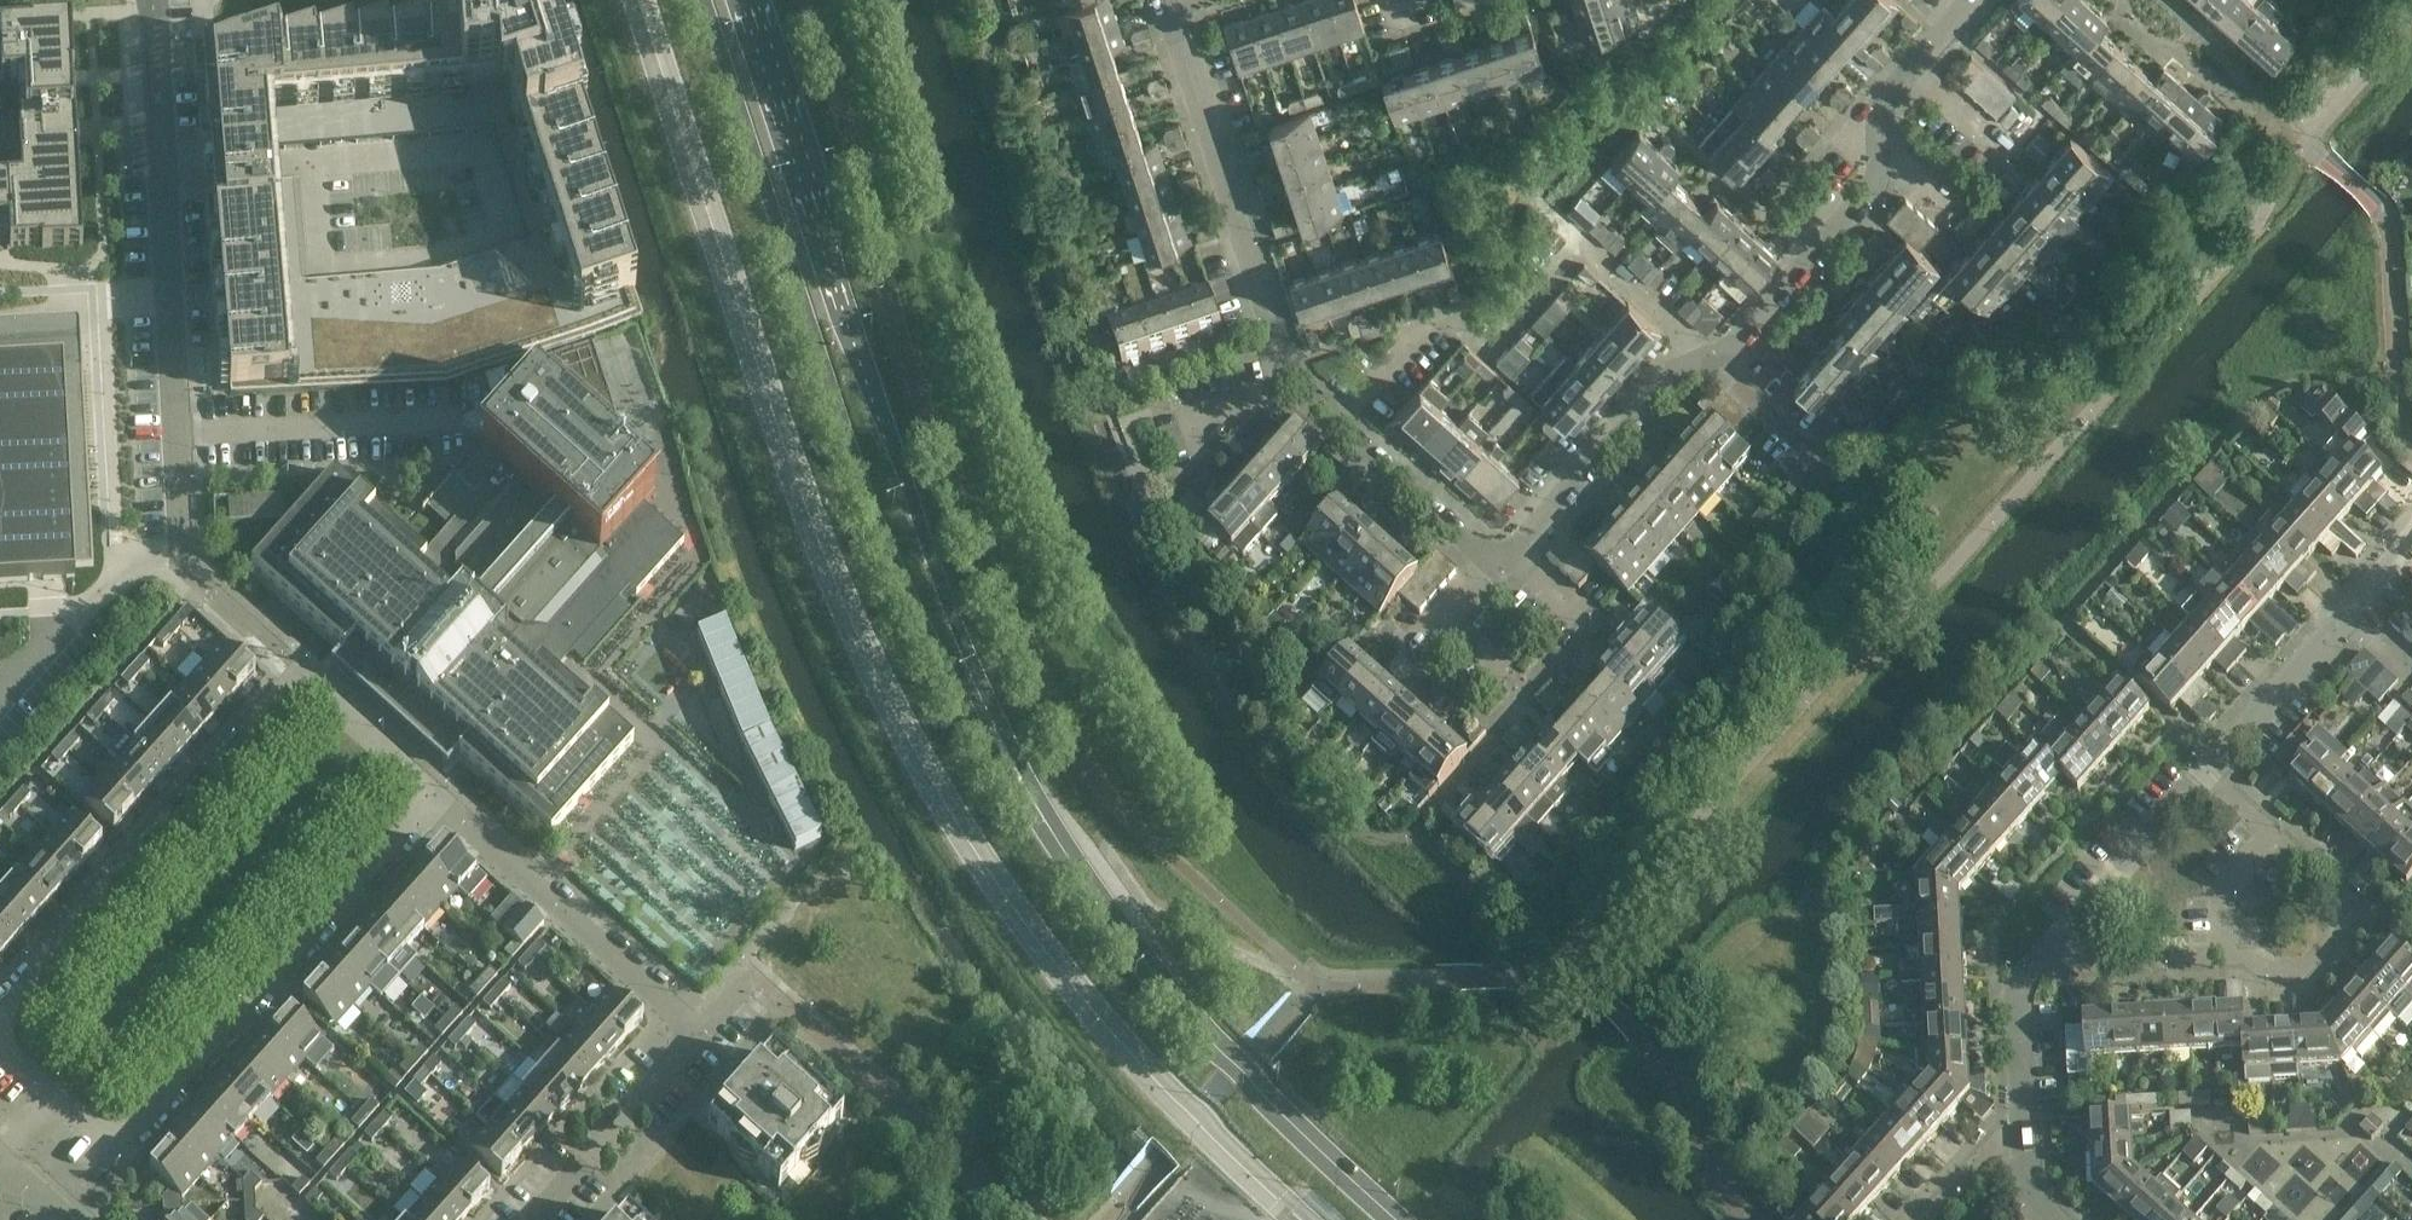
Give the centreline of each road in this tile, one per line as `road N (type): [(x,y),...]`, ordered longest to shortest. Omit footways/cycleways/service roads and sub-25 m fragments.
road 1 (secondary): [(704,0),(898,573),(1024,807),(1049,831)]
road 2 (secondary): [(1049,831),(961,635),(851,330),(746,0)]
road 3 (residential): [(43,1104),(92,1144),(135,1137),(432,798)]
road 4 (secondary): [(1388,1219),(1204,1036),(1087,892),(1049,831)]
road 5 (residential): [(157,39),(167,130),(176,547)]
road 6 (residential): [(1719,362),(1880,187),(1884,107),(1979,0)]
road 7 (residential): [(0,1028),(4,1012),(297,681)]
road 8 (residential): [(1287,378),(1160,0)]
road 9 (residential): [(700,1028),(432,798)]
road 10 (residential): [(2204,783),(2411,547)]
road 11 (residential): [(2228,971),(2317,972),(2367,918),(2270,839)]
road 12 (residential): [(1693,342),(1583,246),(1494,342)]
road 13 (residential): [(1515,551),(1693,342)]
road 14 (residential): [(2023,980),(2204,783)]
road 15 (residential): [(537,1219),(700,1028)]
road 16 (residential): [(2023,980),(2038,1203),(2057,1219)]
road 17 (residential): [(1505,564),(1340,424)]
road 18 (residential): [(2023,980),(2228,971)]
road 19 (residential): [(432,798),(297,681)]
road 20 (residential): [(1528,693),(1464,634),(1461,615),(1505,564)]
road 21 (residential): [(2228,971),(2228,886),(2270,839)]
road 22 (residential): [(1340,424),(1430,323)]

